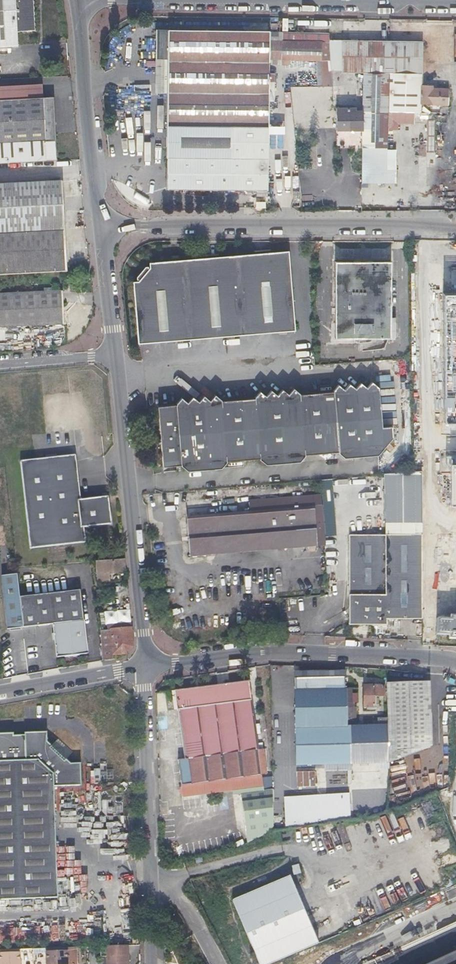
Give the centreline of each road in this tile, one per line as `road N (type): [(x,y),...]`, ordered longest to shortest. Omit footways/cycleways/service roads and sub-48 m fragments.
road 1 (unclassified): [(455,230),(101,227)]
road 2 (residential): [(146,665),(115,356)]
road 3 (unclassified): [(146,665),(262,652),(455,663)]
road 4 (unclassified): [(155,0),(455,5)]
road 5 (residential): [(101,227),(78,3)]
road 6 (residential): [(153,873),(146,665)]
road 7 (residential): [(0,693),(146,665)]
road 8 (residential): [(115,356),(101,227)]

